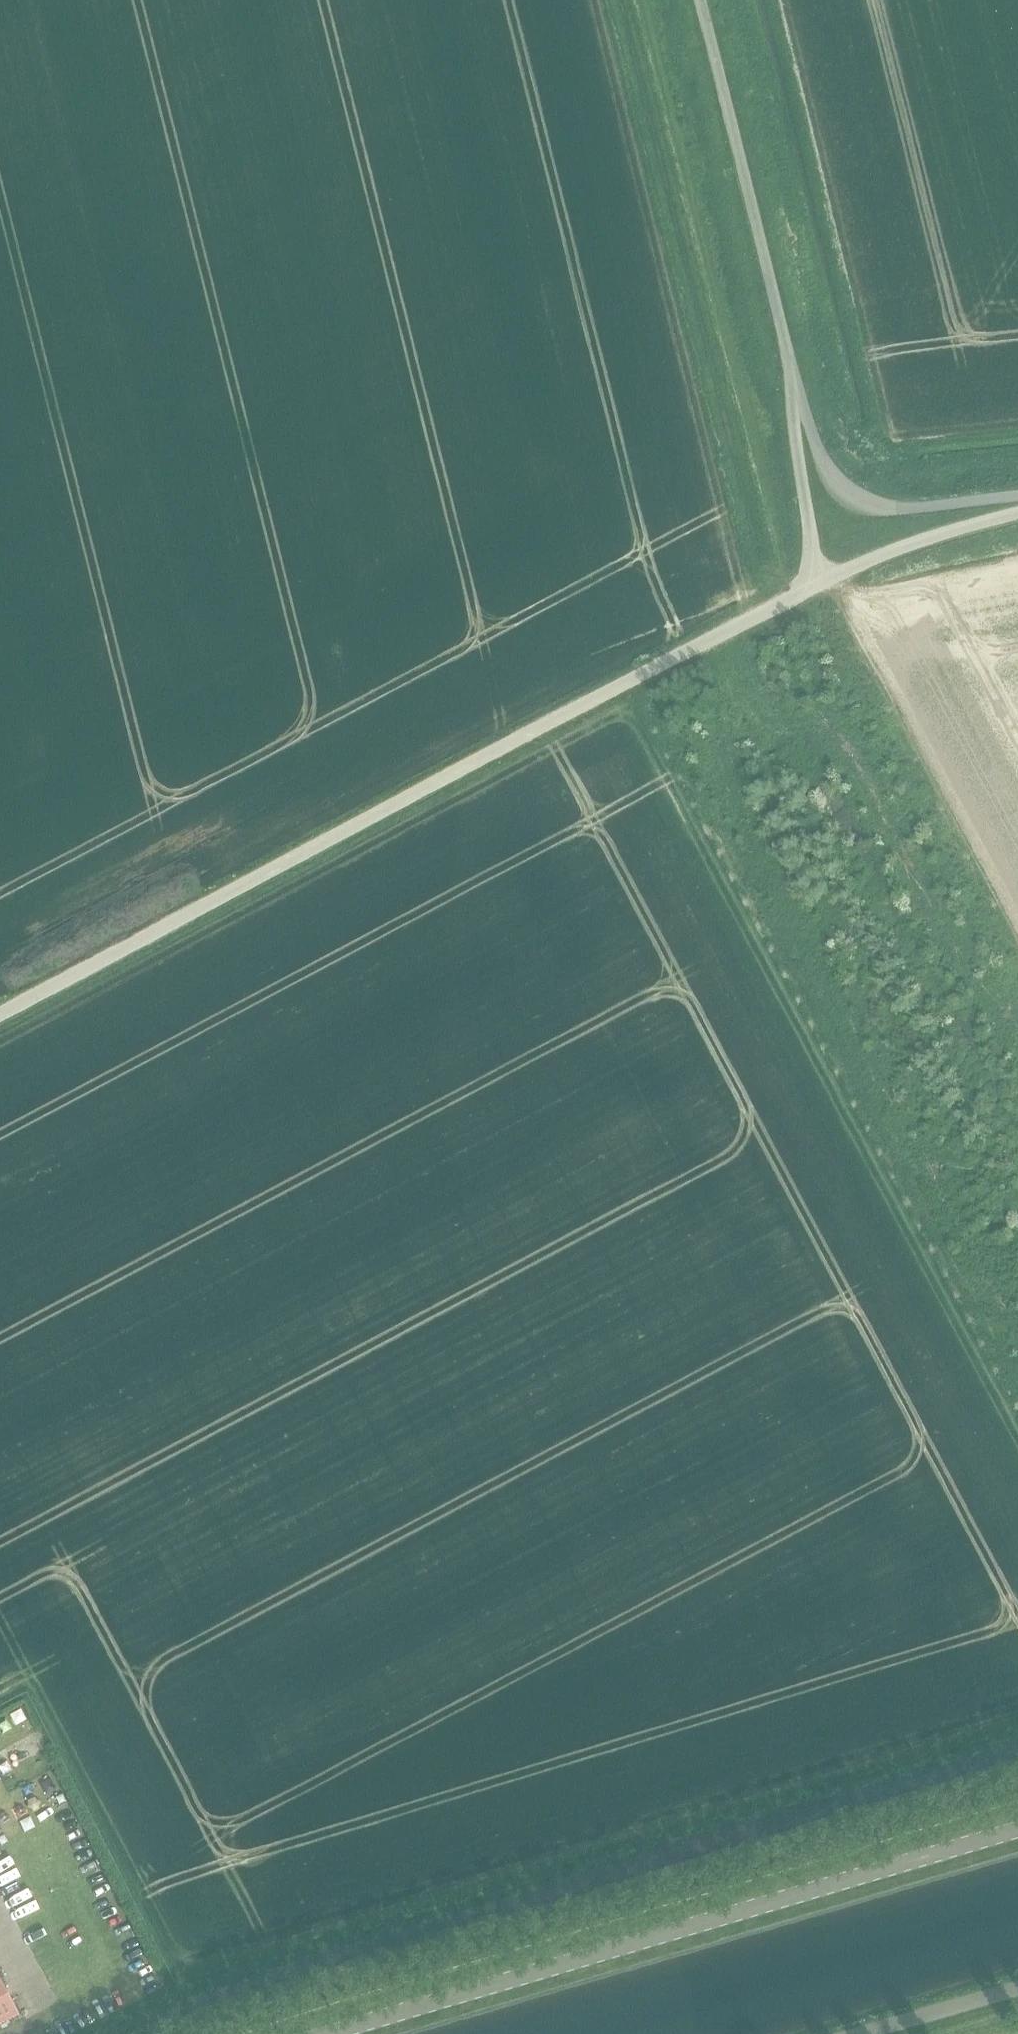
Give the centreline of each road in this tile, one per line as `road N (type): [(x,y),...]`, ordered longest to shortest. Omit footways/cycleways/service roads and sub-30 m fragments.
road 1 (unclassified): [(0,1015),(817,577)]
road 2 (unclassified): [(332,2033),(1017,1830)]
road 3 (track): [(656,0),(736,327),(784,576),(817,577)]
road 4 (track): [(1017,923),(837,592),(821,594),(817,577)]
road 5 (unclassified): [(798,398),(699,0)]
road 6 (unclassified): [(1017,499),(881,509),(842,493),(798,398)]
road 7 (unclassified): [(817,577),(1017,513)]
road 8 (unclassified): [(798,398),(817,577)]
road 9 (unclassified): [(856,2033),(1017,1987)]

